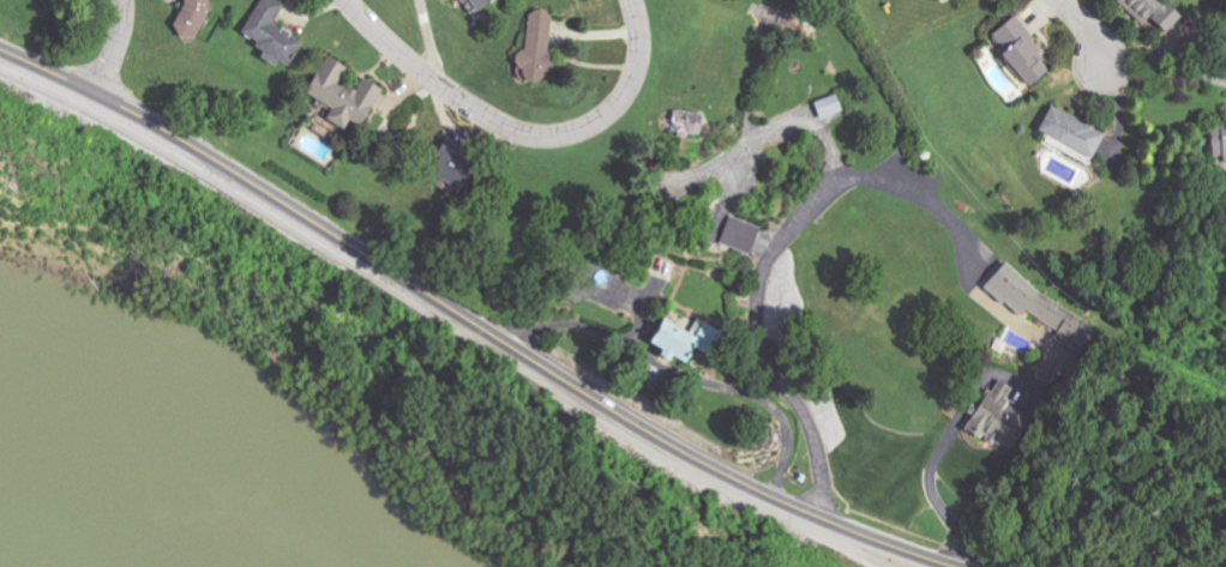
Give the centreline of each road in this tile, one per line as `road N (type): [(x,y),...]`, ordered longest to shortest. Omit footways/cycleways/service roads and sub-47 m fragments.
road 1 (secondary): [(959,566),(733,478),(98,90),(0,47)]
road 2 (residential): [(343,0),(423,77),(486,121),(540,140),(572,135),(608,116),(630,92),(637,55),(629,0)]

